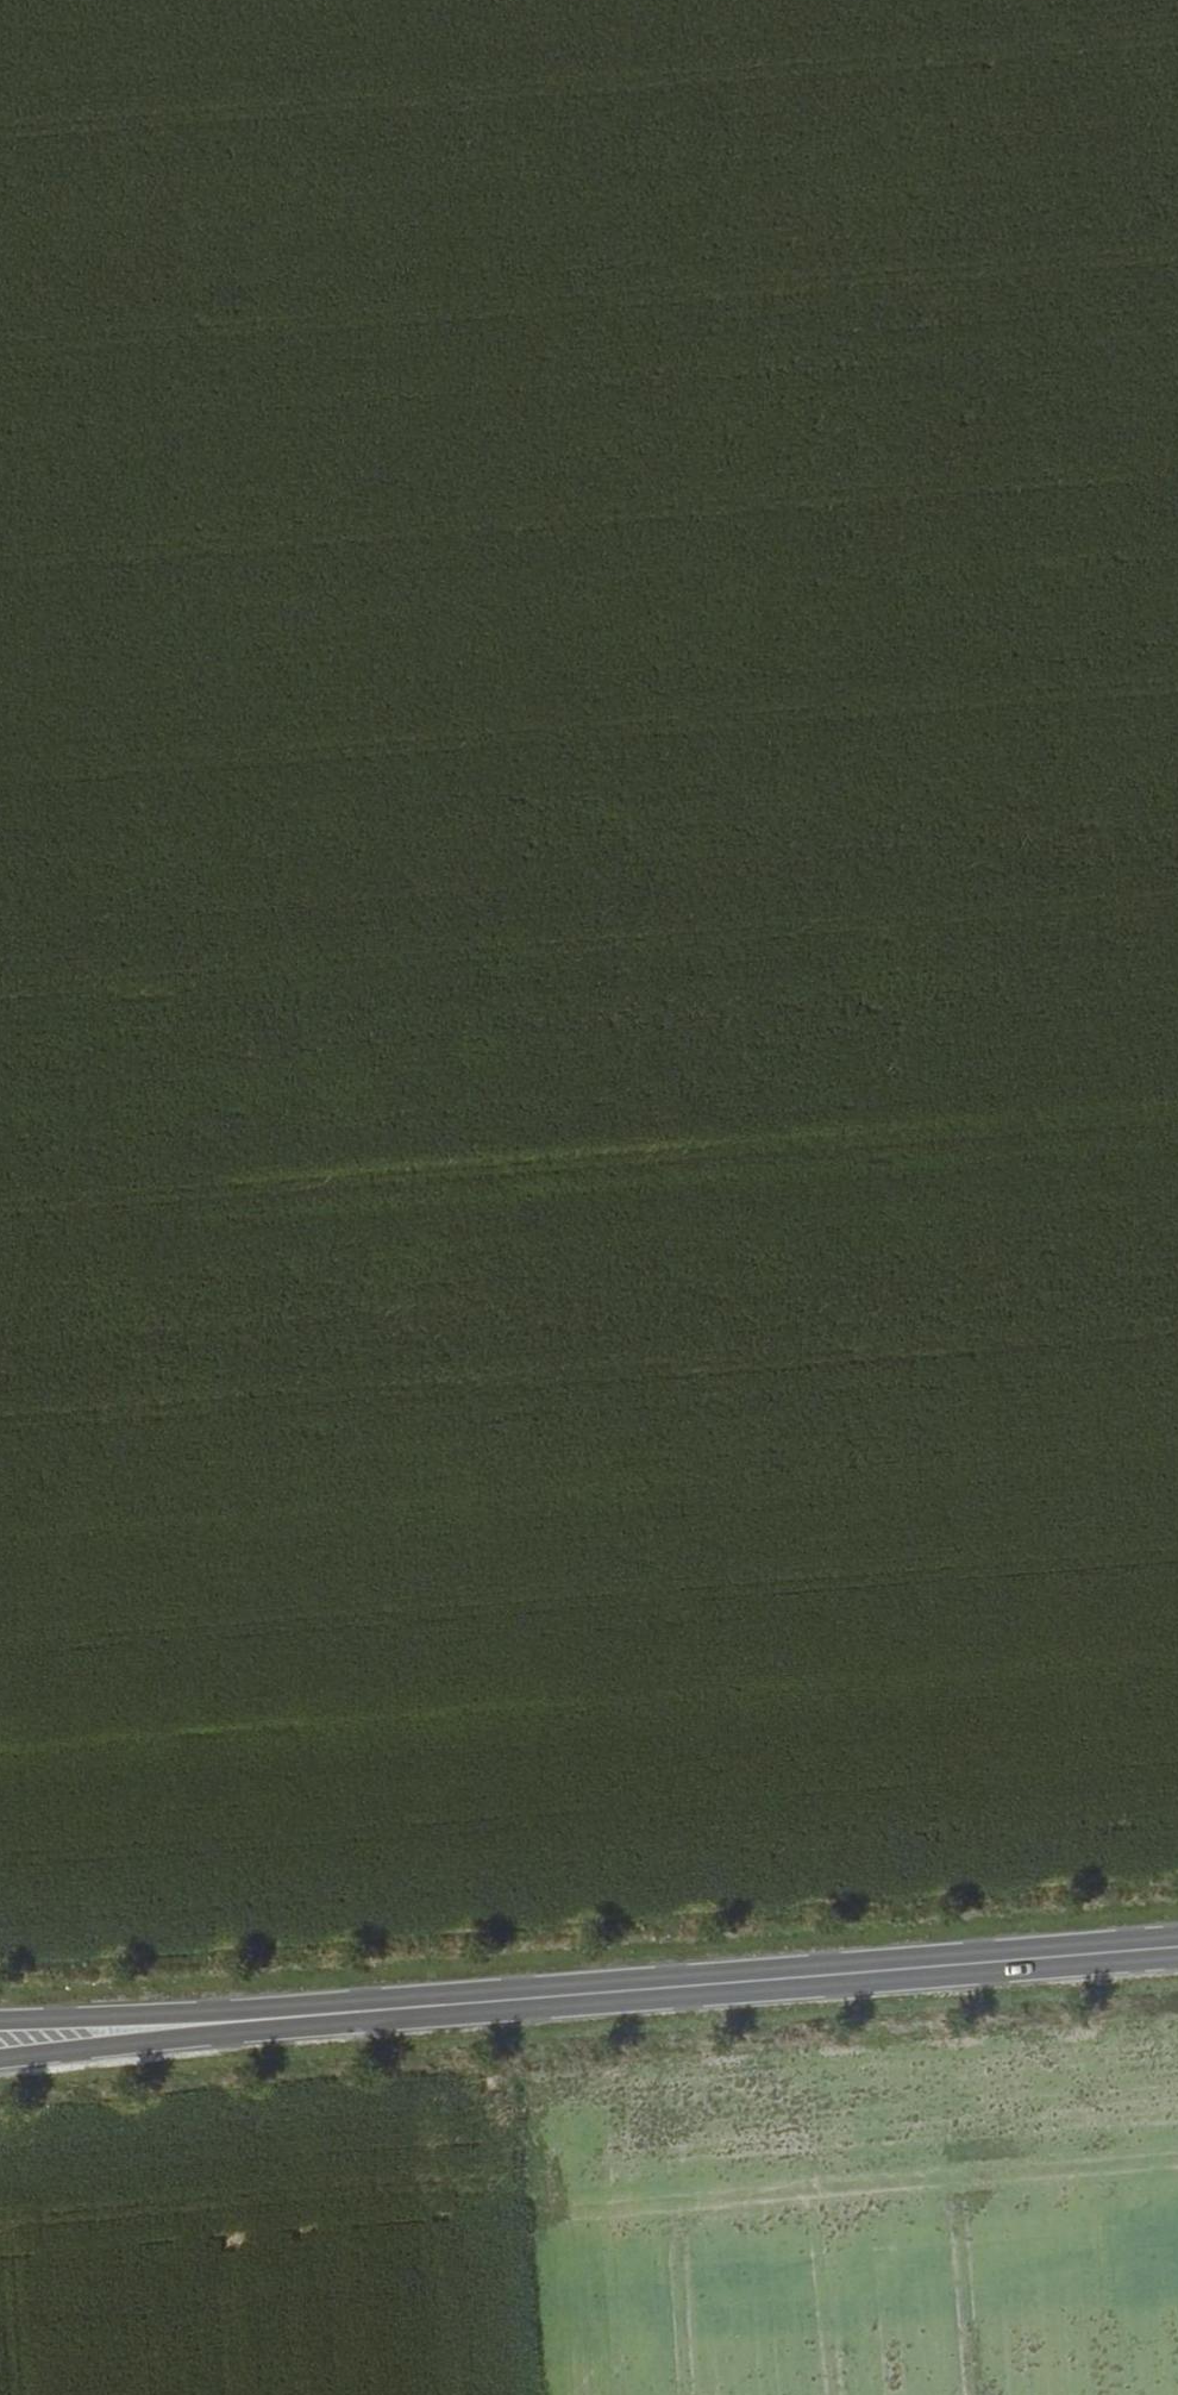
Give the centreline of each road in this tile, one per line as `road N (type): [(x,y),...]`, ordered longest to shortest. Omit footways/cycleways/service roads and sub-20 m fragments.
road 1 (primary): [(0,2035),(1177,1942)]

